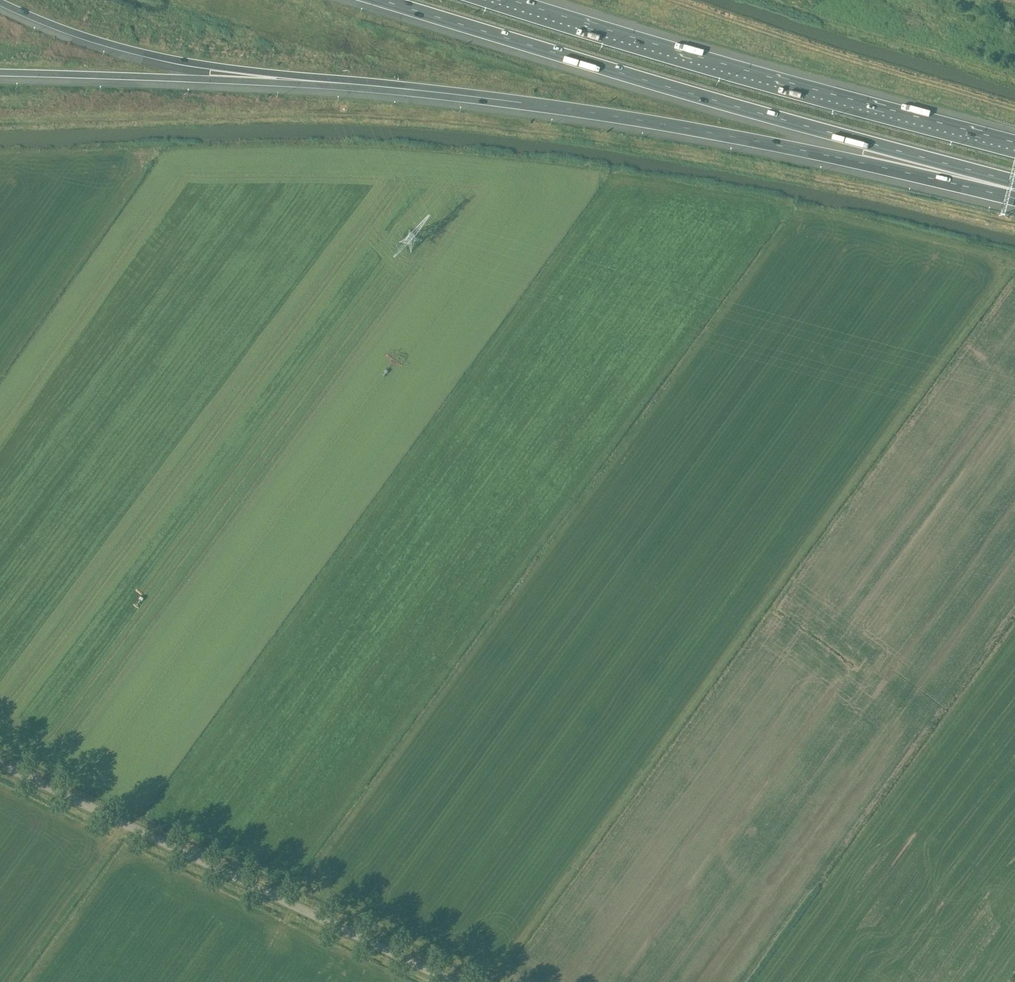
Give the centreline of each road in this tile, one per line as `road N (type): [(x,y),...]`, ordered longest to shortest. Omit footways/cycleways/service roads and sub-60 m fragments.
road 1 (motorway): [(340,83),(637,120),(1014,198)]
road 2 (motorway): [(379,0),(1014,182)]
road 3 (motorway): [(1014,145),(501,0)]
road 4 (unclassified): [(0,764),(450,981)]
road 5 (motorway): [(0,2),(135,51),(340,83)]
road 6 (motorway): [(0,73),(340,83)]

